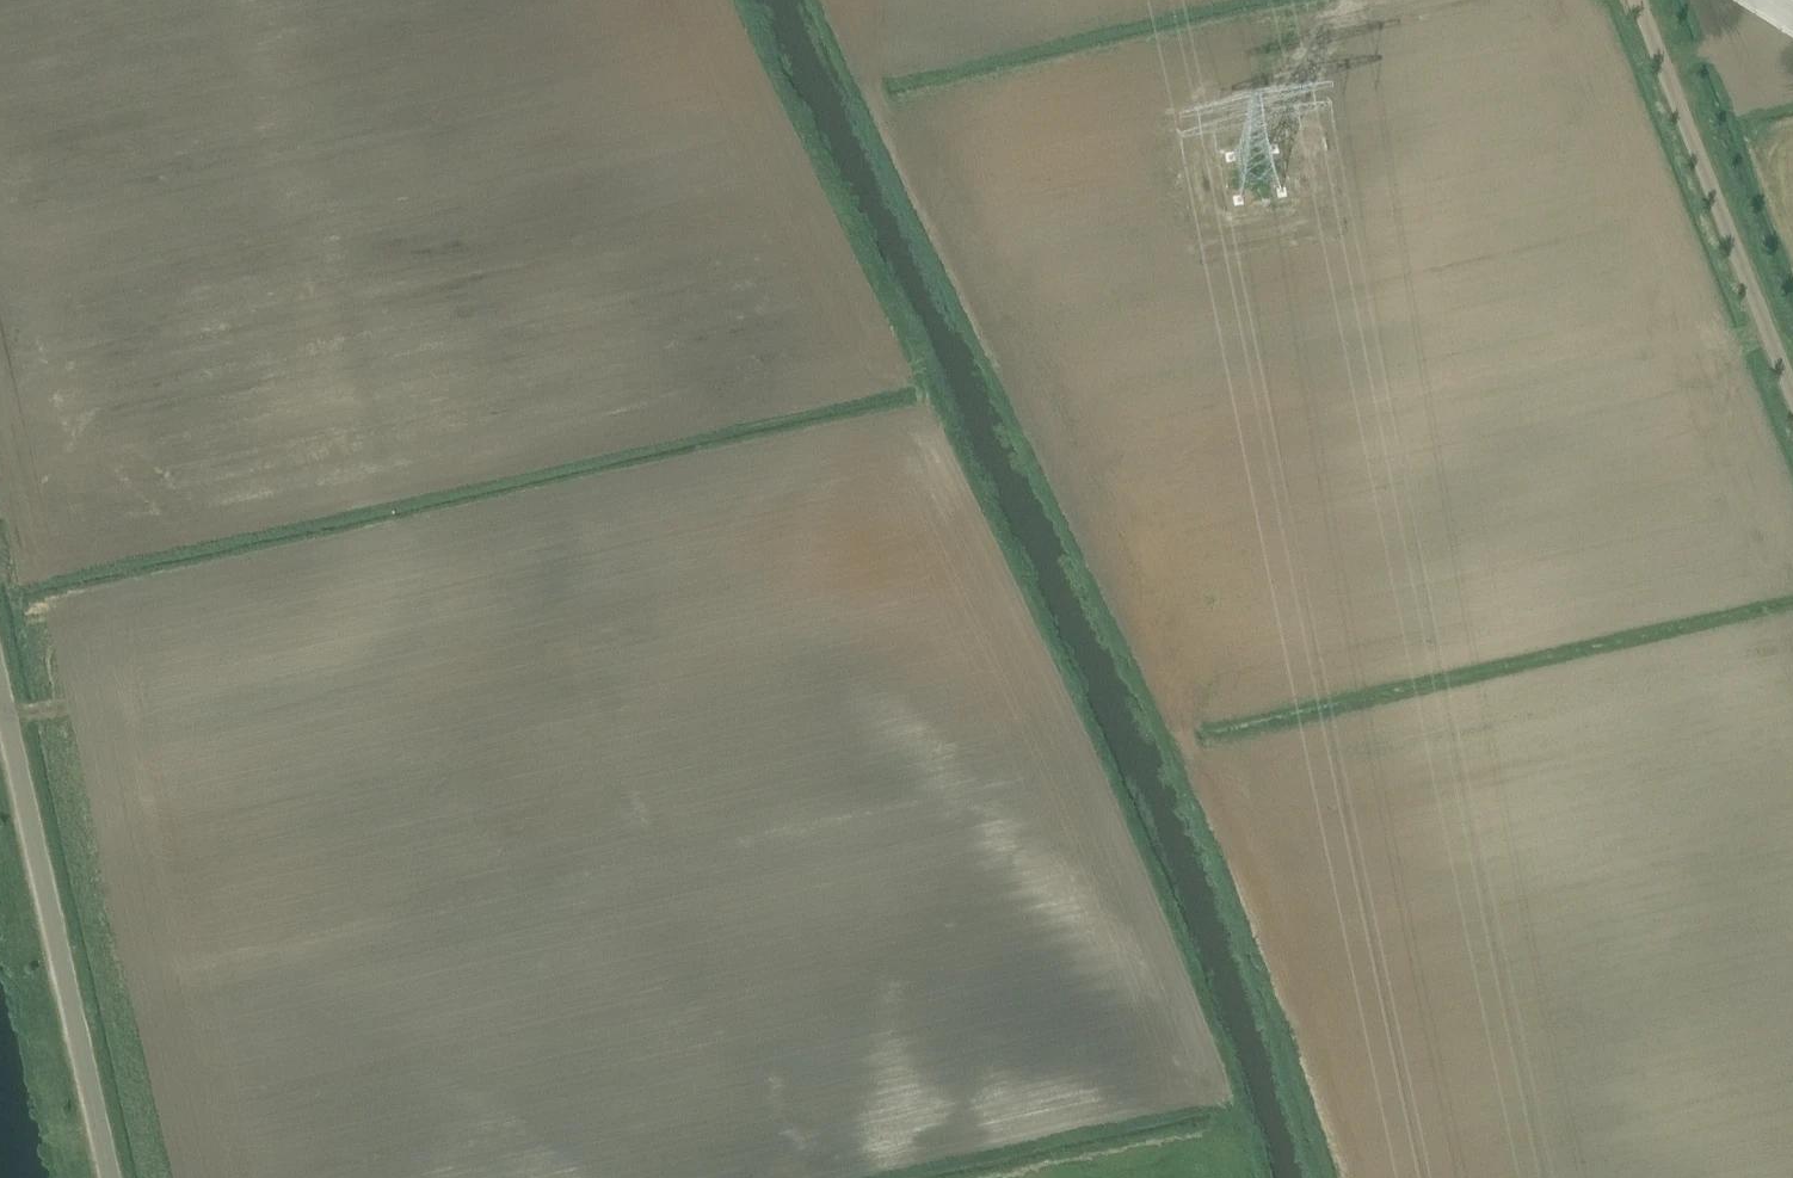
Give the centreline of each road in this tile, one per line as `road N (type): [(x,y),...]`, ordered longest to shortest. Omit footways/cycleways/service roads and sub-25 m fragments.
road 1 (unclassified): [(109,1177),(0,697)]
road 2 (unclassified): [(1792,411),(1629,0)]

